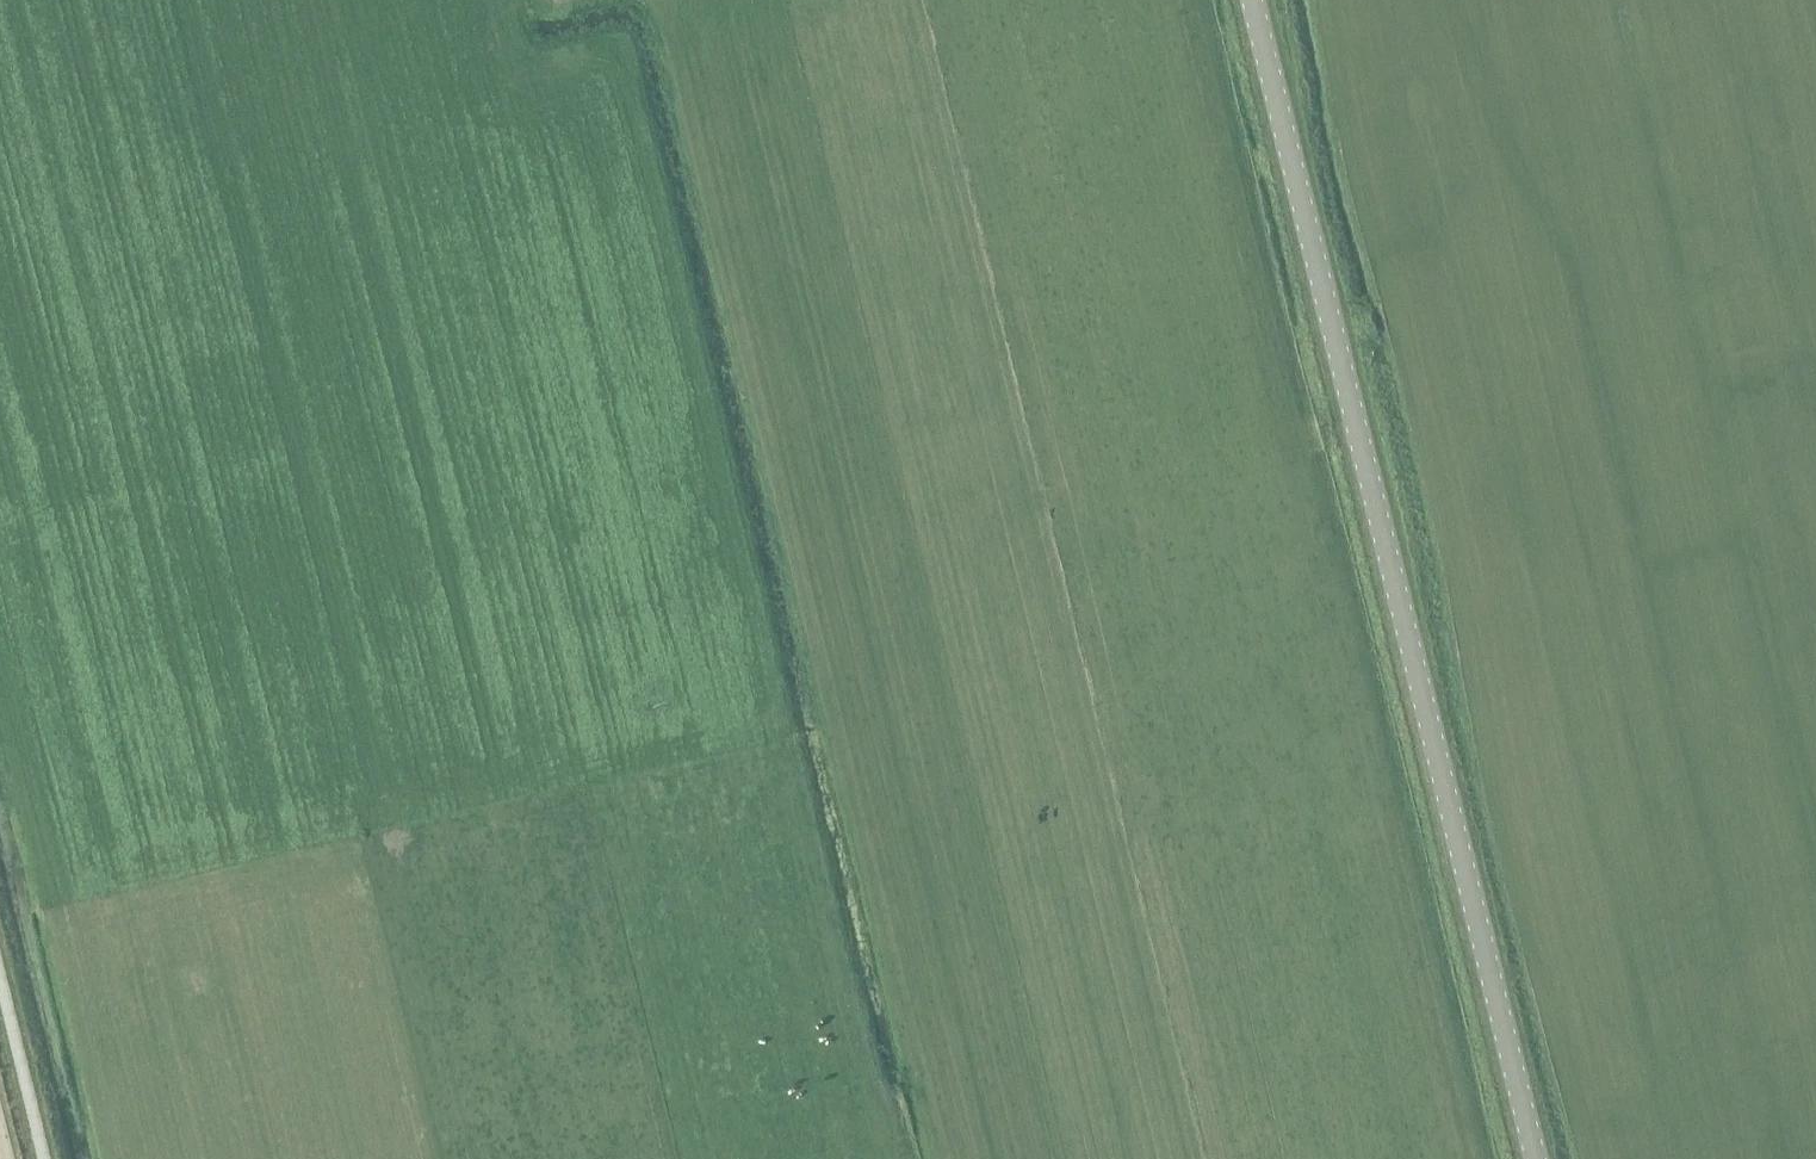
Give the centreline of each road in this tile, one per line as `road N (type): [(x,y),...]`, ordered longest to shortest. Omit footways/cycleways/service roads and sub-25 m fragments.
road 1 (unclassified): [(1533,1158),(1249,0)]

